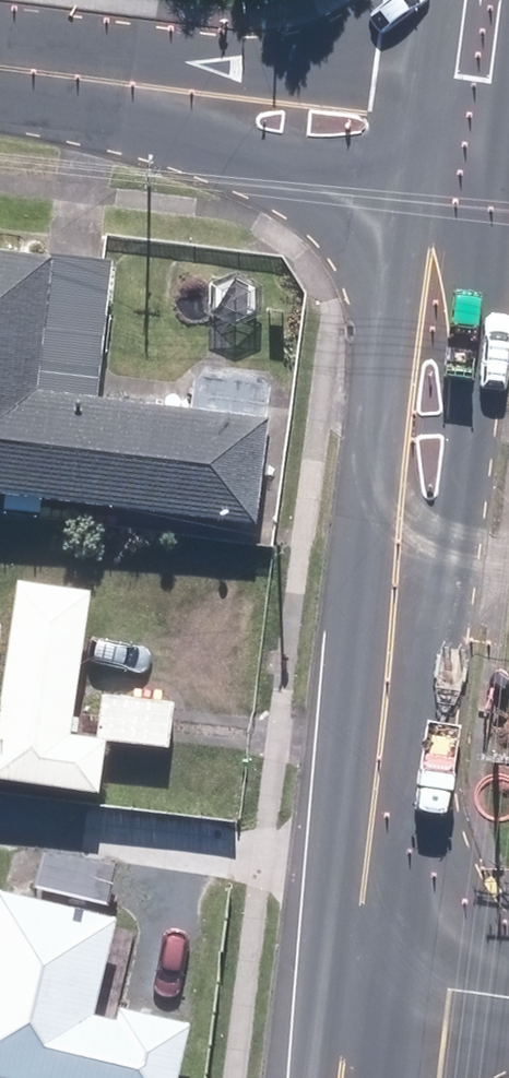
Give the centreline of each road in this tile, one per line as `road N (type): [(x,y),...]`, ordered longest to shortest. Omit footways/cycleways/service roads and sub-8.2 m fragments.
road 1 (secondary): [(401,534),(355,976)]
road 2 (secondary): [(487,192),(458,498),(401,534)]
road 3 (secondary): [(401,534),(378,422),(408,186)]
road 4 (tertiary): [(408,186),(224,156),(95,81)]
road 5 (tertiary): [(95,81),(229,76),(418,85)]
road 6 (residential): [(508,997),(355,976)]

